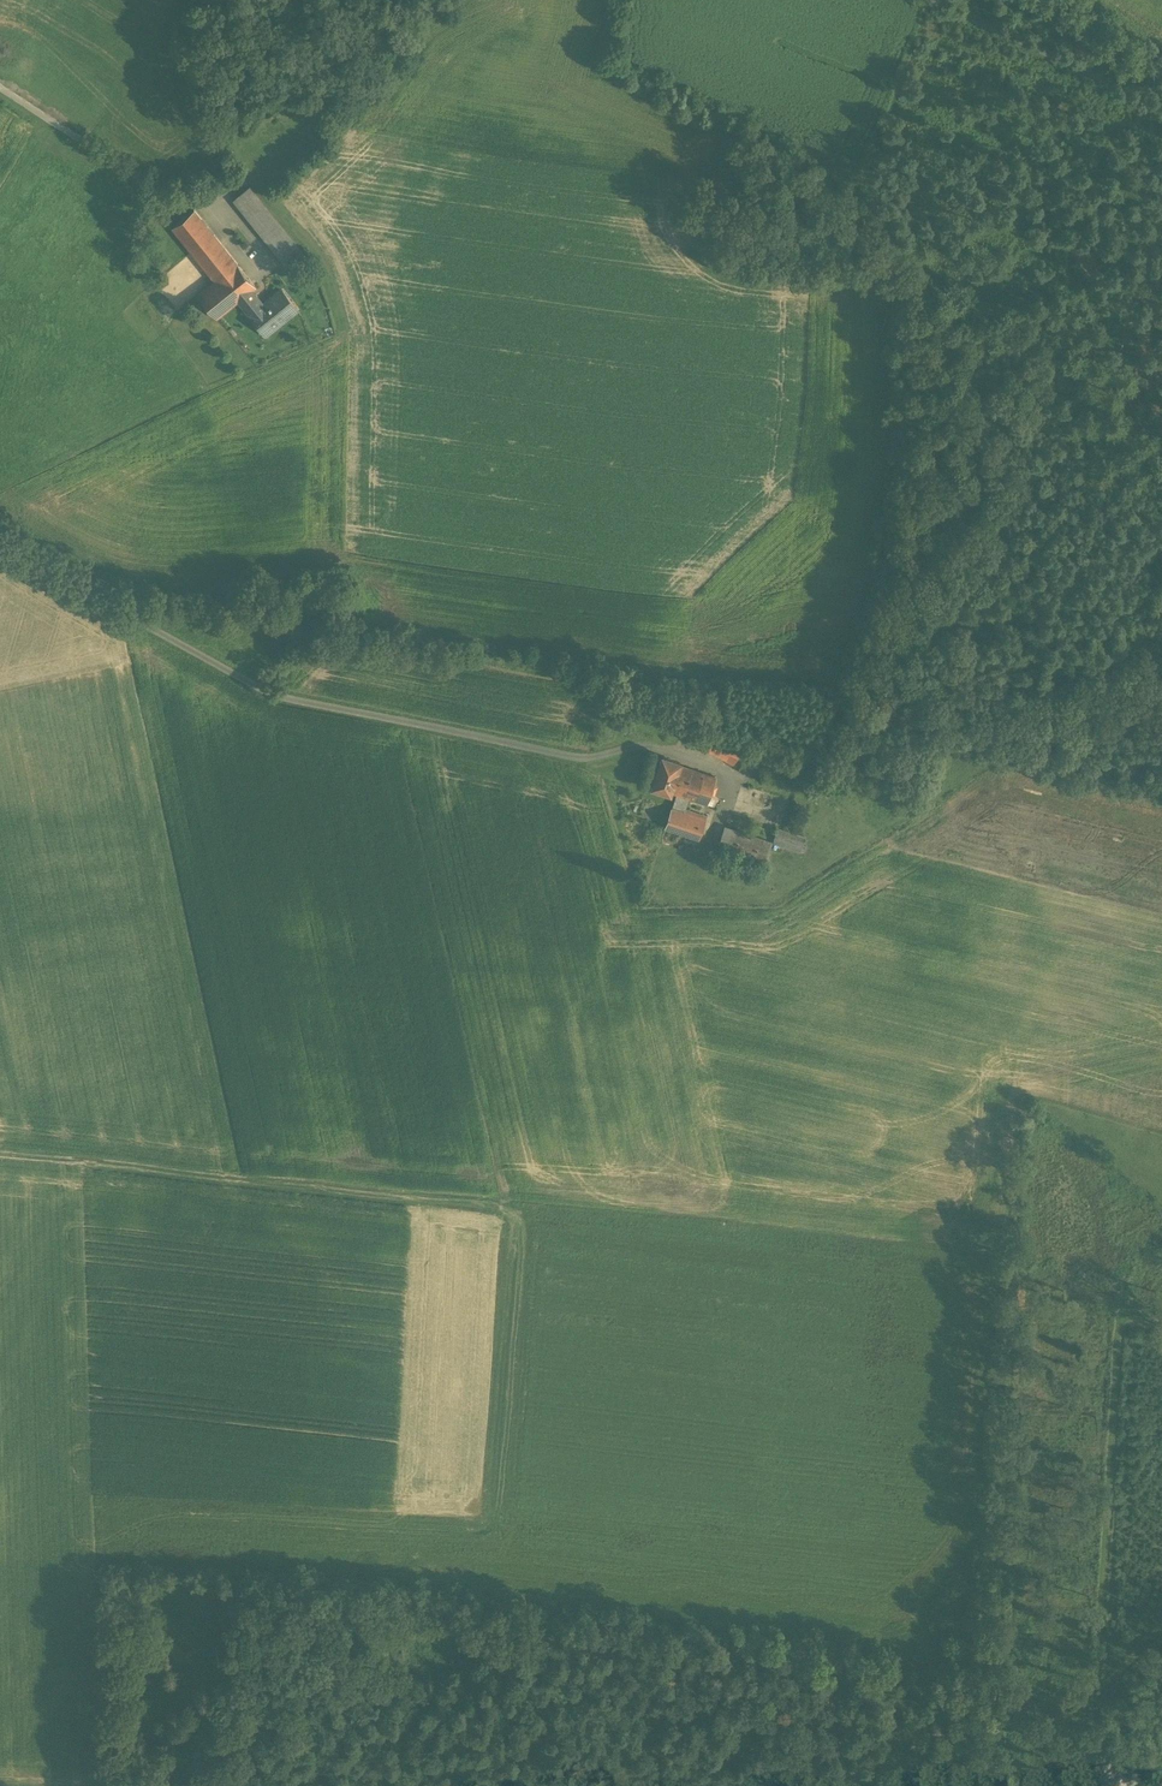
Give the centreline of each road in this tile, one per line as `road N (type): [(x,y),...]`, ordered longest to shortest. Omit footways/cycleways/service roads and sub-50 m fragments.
road 1 (track): [(1007,1267),(0,1153)]
road 2 (unclassified): [(0,542),(283,696),(576,756),(616,757)]
road 3 (unclassified): [(932,0),(1161,111)]

